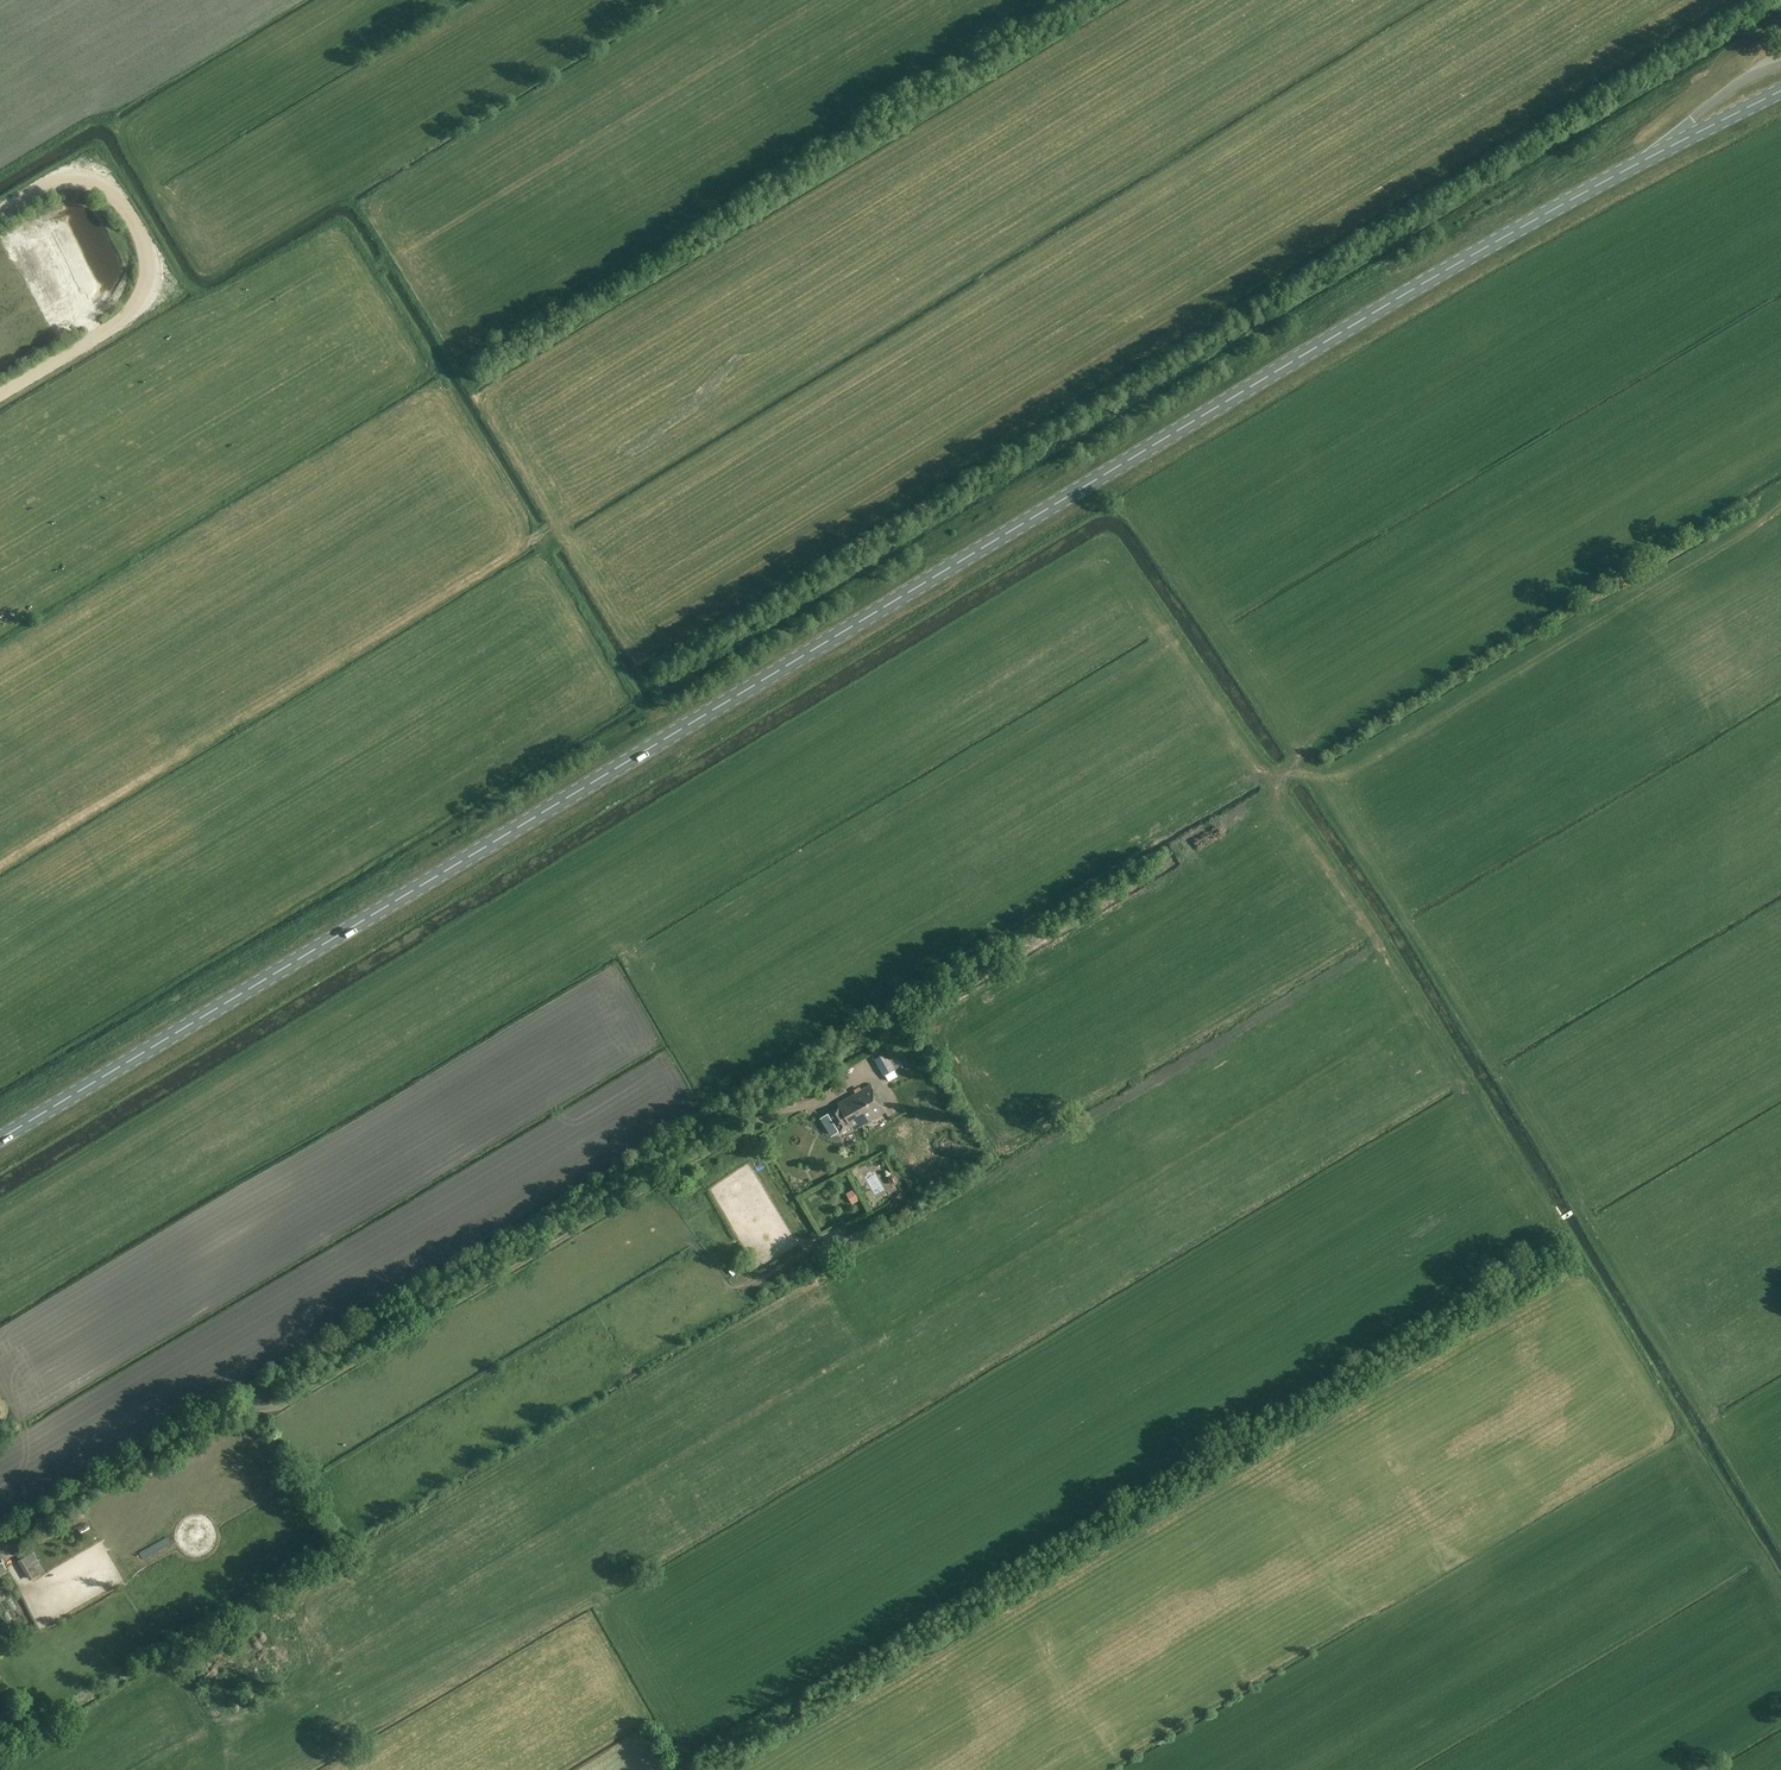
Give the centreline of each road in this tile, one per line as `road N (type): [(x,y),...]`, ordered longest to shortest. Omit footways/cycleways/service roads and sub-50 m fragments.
road 1 (primary): [(0,1138),(1457,261),(1780,91)]
road 2 (track): [(43,188),(77,183),(116,200),(145,247),(147,281),(121,323),(0,395)]

